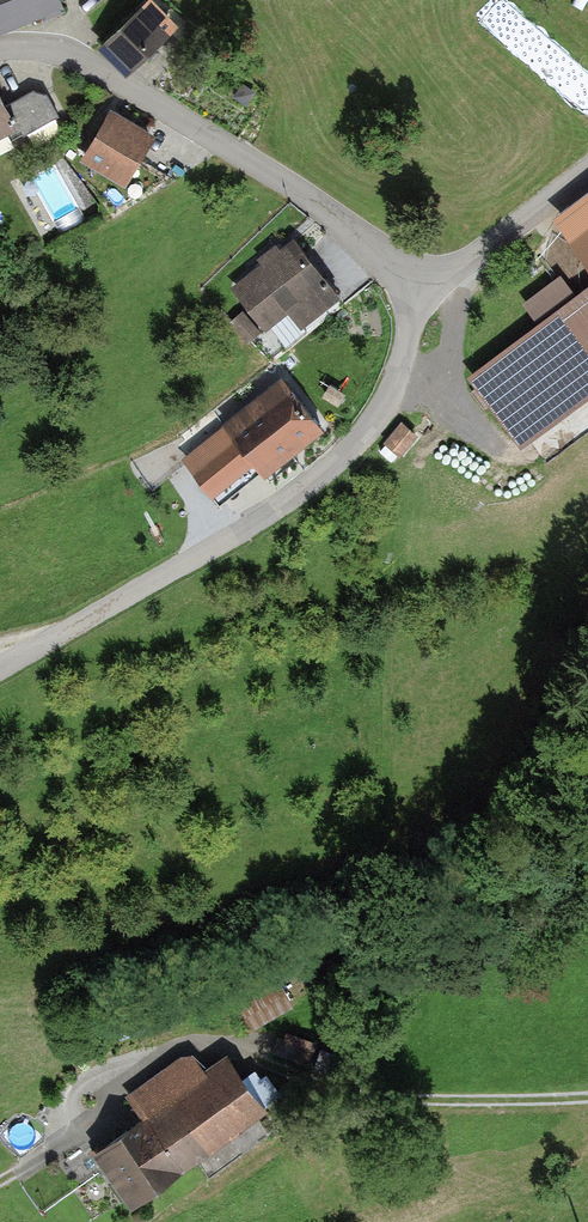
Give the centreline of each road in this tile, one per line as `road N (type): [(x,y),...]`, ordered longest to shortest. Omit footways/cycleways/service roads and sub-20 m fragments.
road 1 (track): [(0,1182),(62,1142),(104,1080),(178,1047),(226,1043),(284,1052),(377,1093),(430,1100),(587,1099)]
road 2 (residential): [(0,669),(253,525),(348,457),(387,403),(419,291)]
road 3 (residential): [(419,291),(349,225),(101,69),(45,51),(0,50)]
road 4 (residential): [(419,291),(587,170)]

